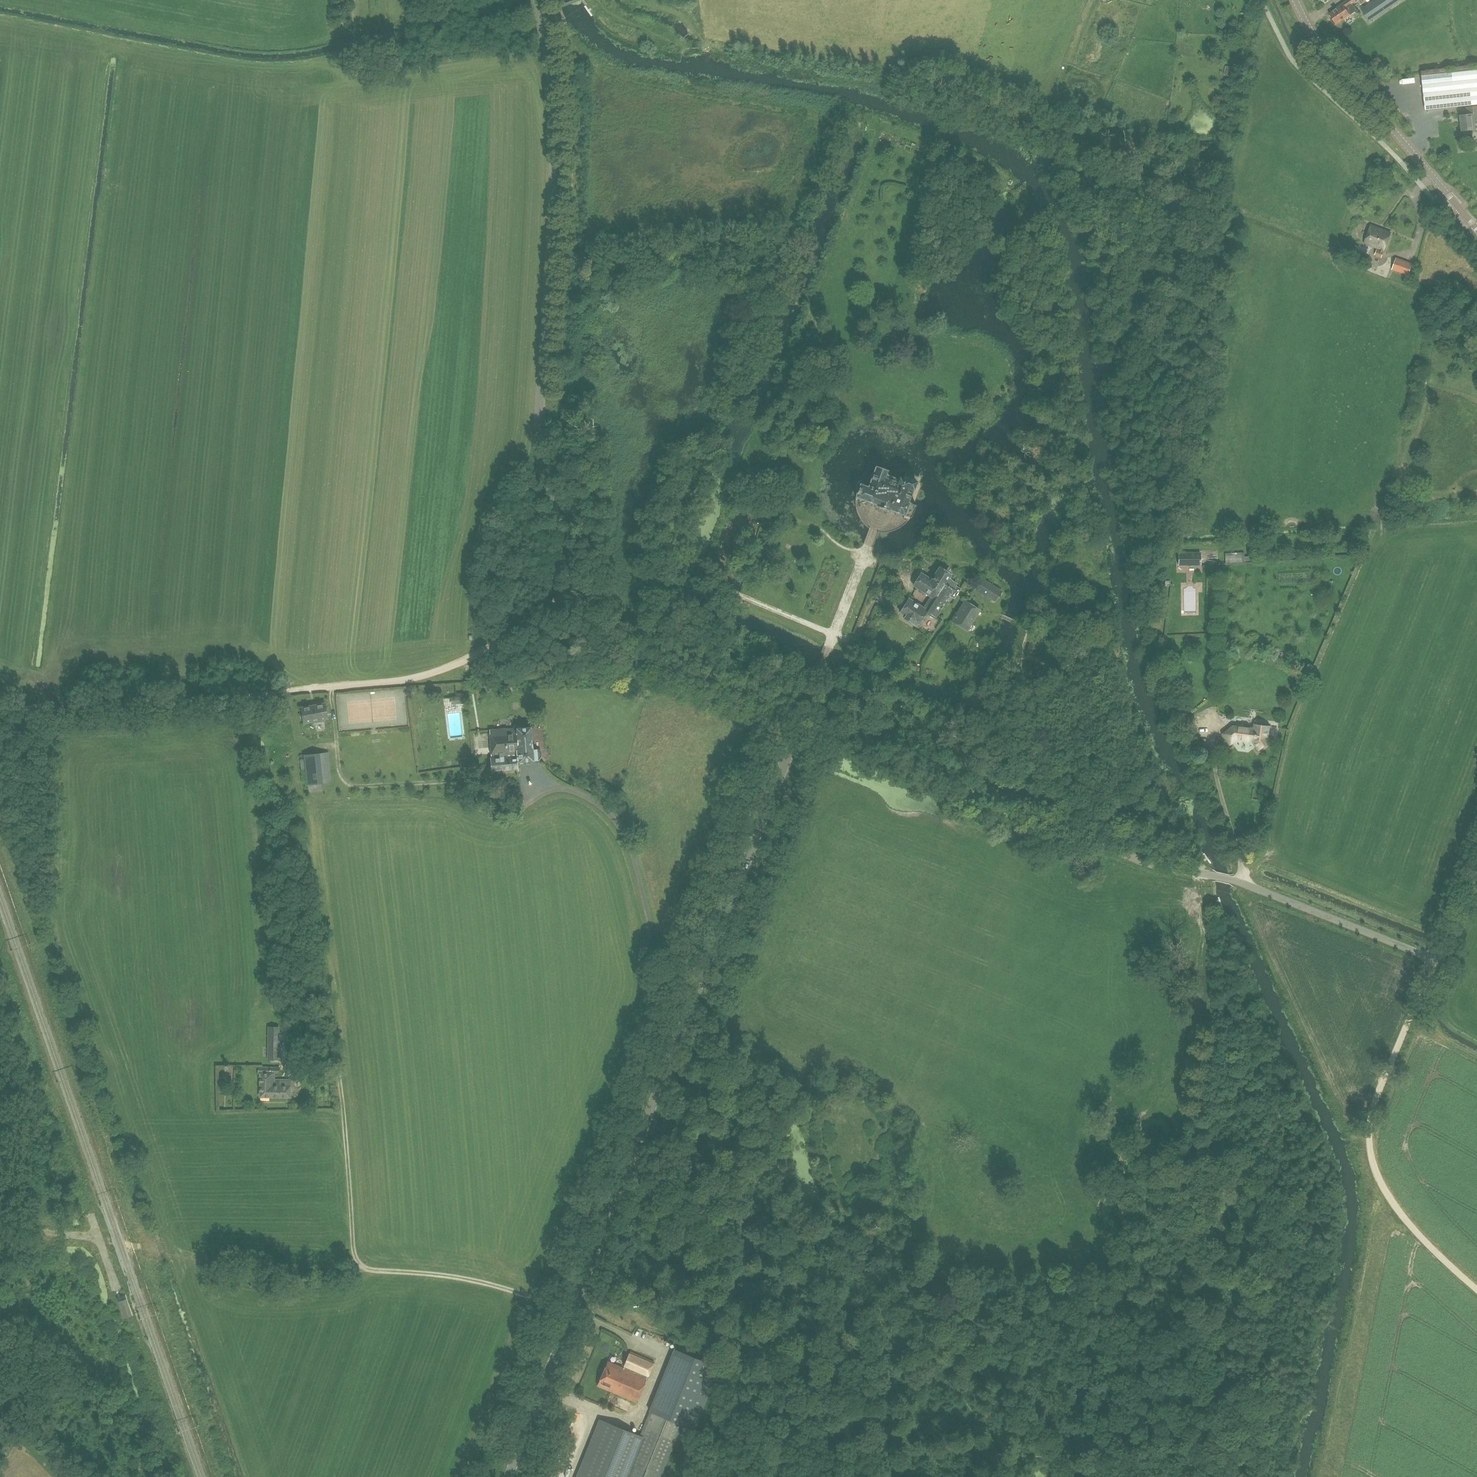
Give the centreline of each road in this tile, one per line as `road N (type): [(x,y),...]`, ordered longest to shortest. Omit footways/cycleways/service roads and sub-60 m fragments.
road 1 (tertiary): [(506,1476),(793,730)]
road 2 (tertiary): [(743,684),(639,653),(609,635),(575,588),(556,528),(540,439),(552,145),(536,0)]
road 3 (unclassified): [(855,733),(929,776),(1029,800),(1144,861),(1231,879),(1421,954),(1449,946),(1476,872)]
road 4 (track): [(575,588),(464,660),(395,682),(0,710)]
road 5 (track): [(341,1098),(361,1270),(145,1248)]
road 6 (track): [(1437,955),(1372,1112),(1371,1150),(1393,1204),(1476,1289)]
road 7 (track): [(330,687),(339,765),(351,783),(453,781),(472,806),(490,812),(515,810),(540,795)]
road 8 (tertiary): [(1476,228),(1328,55),(1296,0)]
road 9 (track): [(852,727),(987,735),(1021,683),(1023,626)]
road 10 (track): [(361,1270),(472,1280),(569,1310)]

